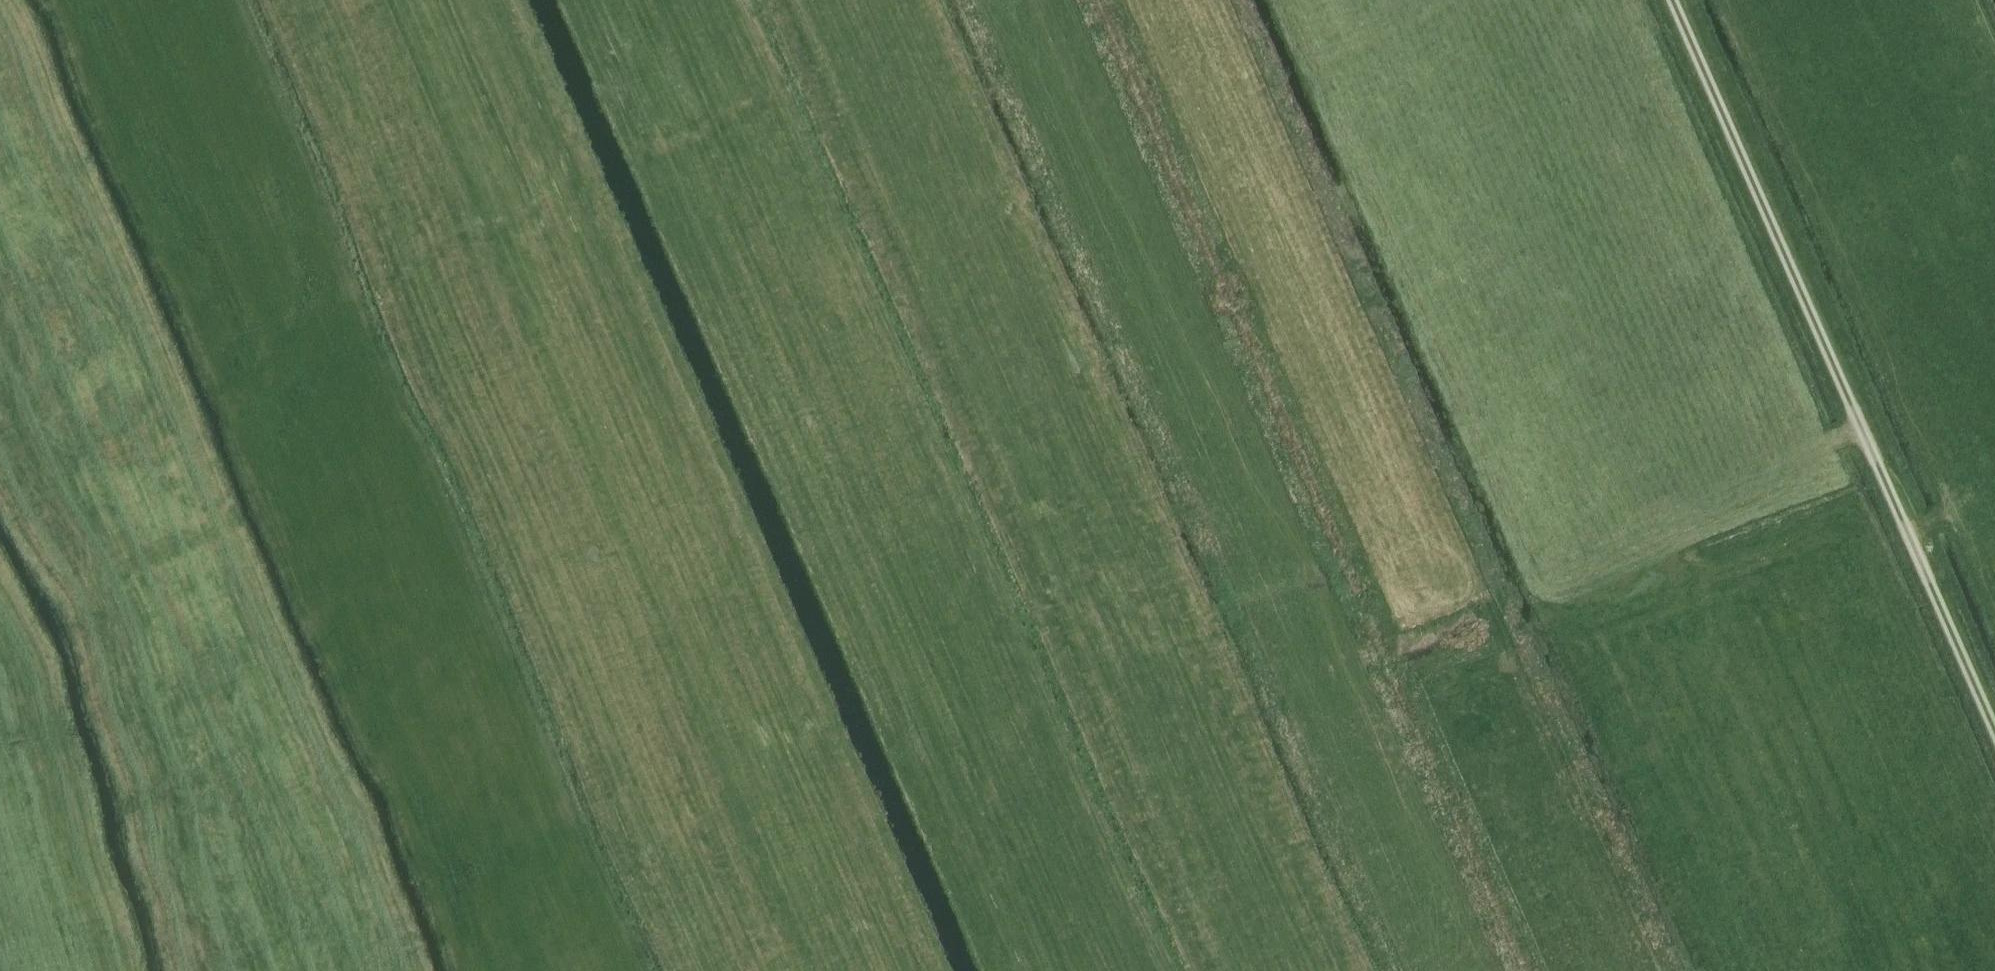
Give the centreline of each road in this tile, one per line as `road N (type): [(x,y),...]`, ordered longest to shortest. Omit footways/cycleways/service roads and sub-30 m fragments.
road 1 (track): [(1994,719),(1680,0)]

